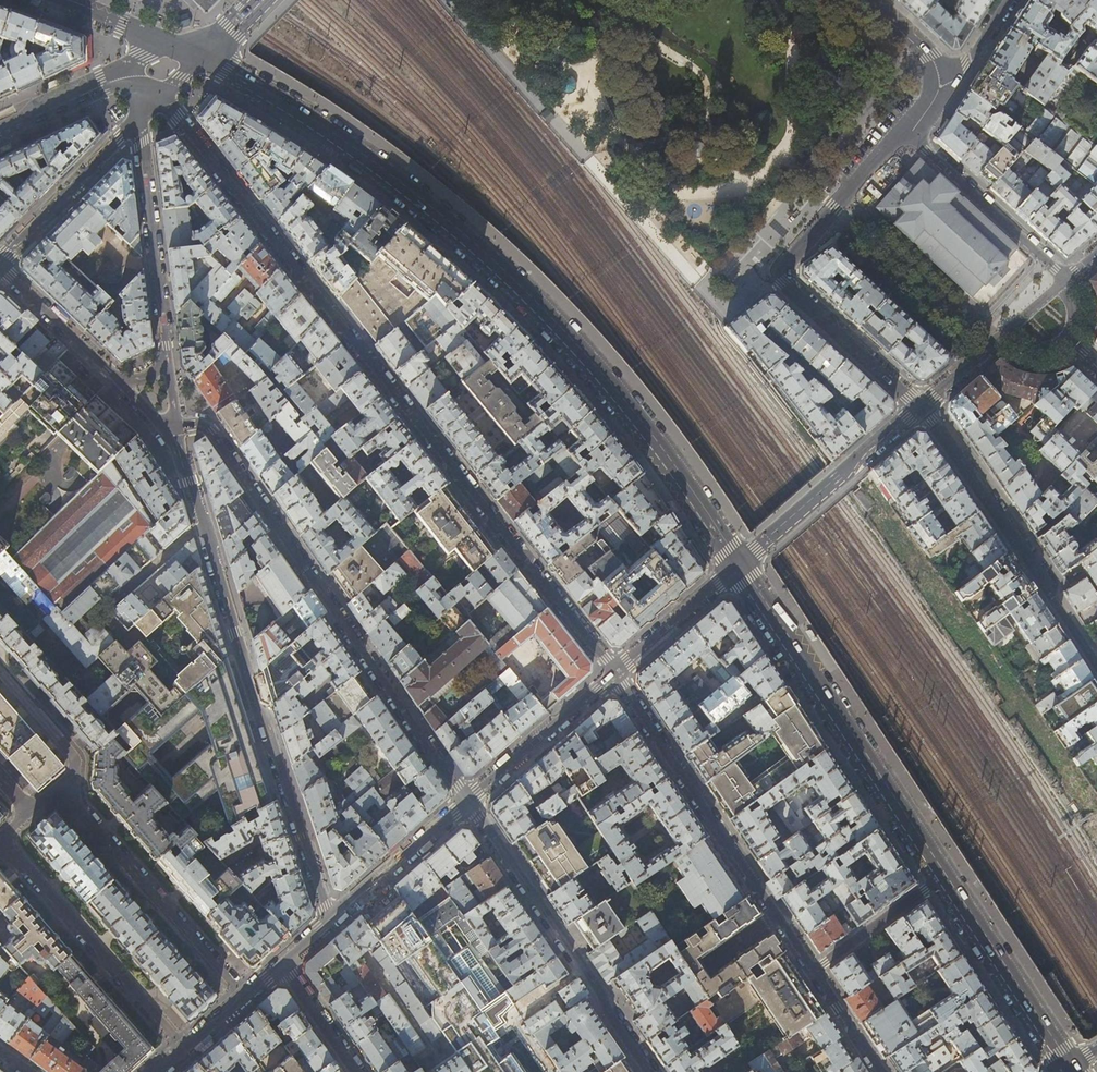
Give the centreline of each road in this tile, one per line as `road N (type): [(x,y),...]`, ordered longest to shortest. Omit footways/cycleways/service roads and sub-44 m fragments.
road 1 (secondary): [(202,53),(356,150),(507,274),(595,374),(737,567)]
road 2 (residential): [(155,99),(178,117),(615,671)]
road 3 (residential): [(177,431),(330,921)]
road 4 (residential): [(468,801),(212,432),(177,431)]
road 5 (residential): [(912,131),(781,270),(784,282),(920,406)]
road 6 (secondary): [(737,567),(941,877)]
road 7 (residential): [(652,1071),(468,801)]
road 8 (residential): [(920,406),(1096,668)]
road 9 (residential): [(615,671),(775,917)]
road 10 (residential): [(182,1053),(0,836)]
road 11 (residential): [(64,786),(247,997)]
road 12 (residential): [(920,406),(737,567)]
road 13 (residential): [(136,121),(168,359)]
road 14 (secondary): [(941,877),(1069,1069)]
road 15 (residential): [(1064,281),(912,131)]
road 16 (residential): [(615,671),(468,801)]
road 17 (residential): [(136,121),(0,259)]
road 18 (residential): [(468,801),(330,921)]
road 19 (residential): [(121,383),(0,271)]
road 20 (unclassified): [(941,877),(809,973)]
road 21 (residential): [(737,567),(615,671)]
road 22 (residential): [(0,668),(77,754),(77,775),(64,786)]
road 23 (secondary): [(65,0),(202,53)]
road 24 (residential): [(0,134),(130,75)]
road 25 (residential): [(284,964),(359,1071)]
road 26 (residential): [(809,973),(878,1071)]

